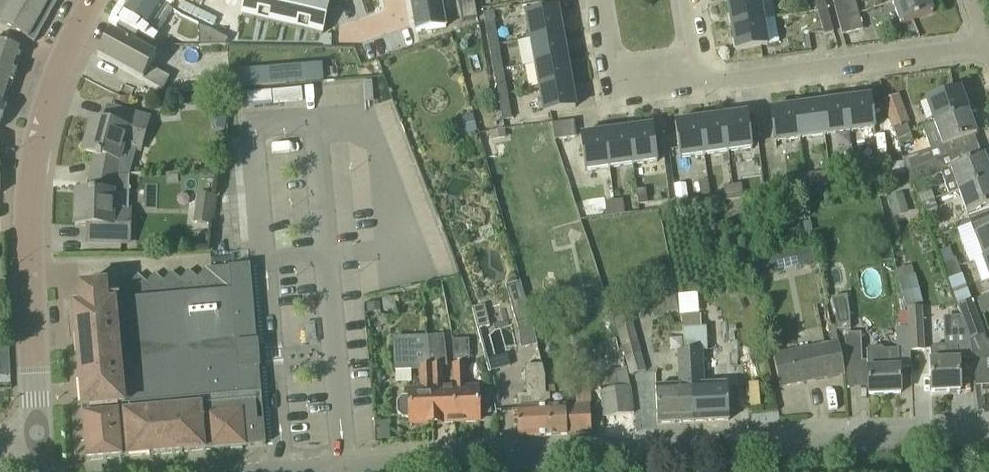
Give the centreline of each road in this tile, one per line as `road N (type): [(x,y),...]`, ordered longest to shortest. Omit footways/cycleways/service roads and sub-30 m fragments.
road 1 (residential): [(274,471),(988,432)]
road 2 (tertiary): [(36,434),(31,165),(62,60),(94,0)]
road 3 (residential): [(988,42),(700,83)]
road 4 (residential): [(700,83),(618,92),(600,0)]

